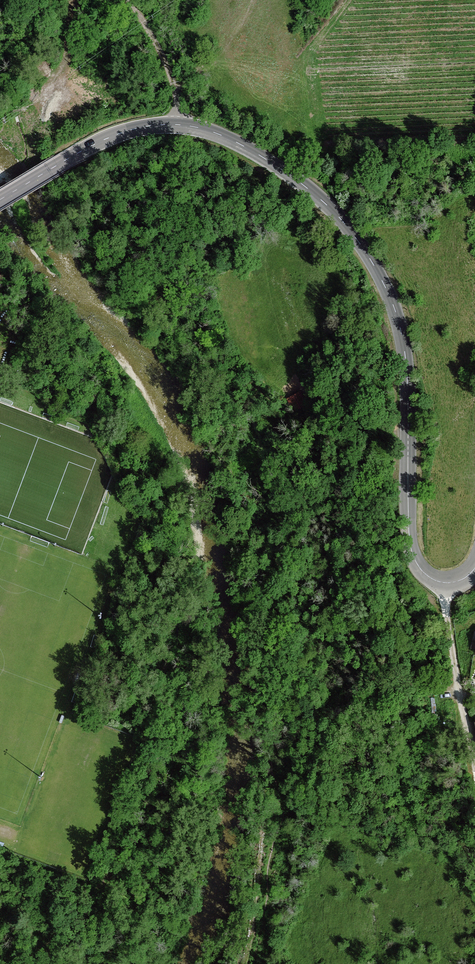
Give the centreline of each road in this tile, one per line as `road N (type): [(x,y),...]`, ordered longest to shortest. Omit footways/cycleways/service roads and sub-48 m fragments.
road 1 (tertiary): [(474,567),(444,583),(414,558),(408,382),(394,306),(360,243),(305,187),(219,134),(165,125),(94,144),(0,200)]
road 2 (track): [(444,583),(474,761)]
road 3 (track): [(76,0),(65,60),(28,105)]

